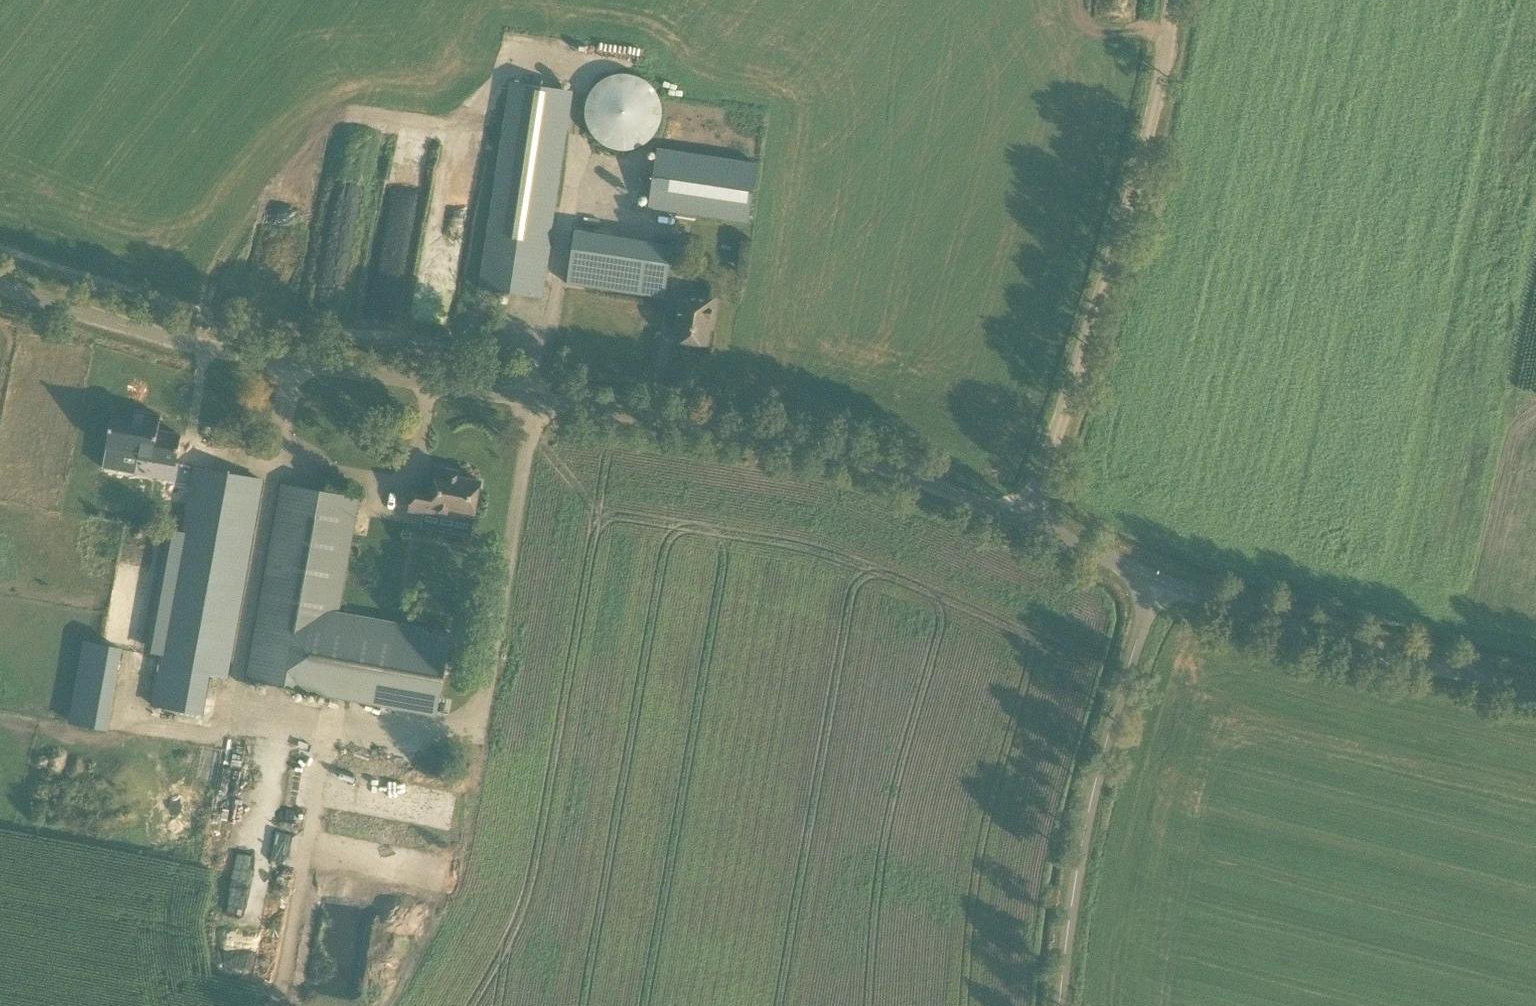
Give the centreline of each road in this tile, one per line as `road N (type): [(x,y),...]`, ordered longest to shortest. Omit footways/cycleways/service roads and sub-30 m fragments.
road 1 (unclassified): [(1027,520),(894,464),(746,424),(202,339),(0,292)]
road 2 (unclassified): [(1027,520),(1152,128),(1171,0)]
road 3 (unclassified): [(1150,576),(1077,869),(1062,1005)]
road 4 (unclassified): [(1535,687),(1295,629),(1150,576)]
road 5 (unclassified): [(1150,576),(1027,520)]

